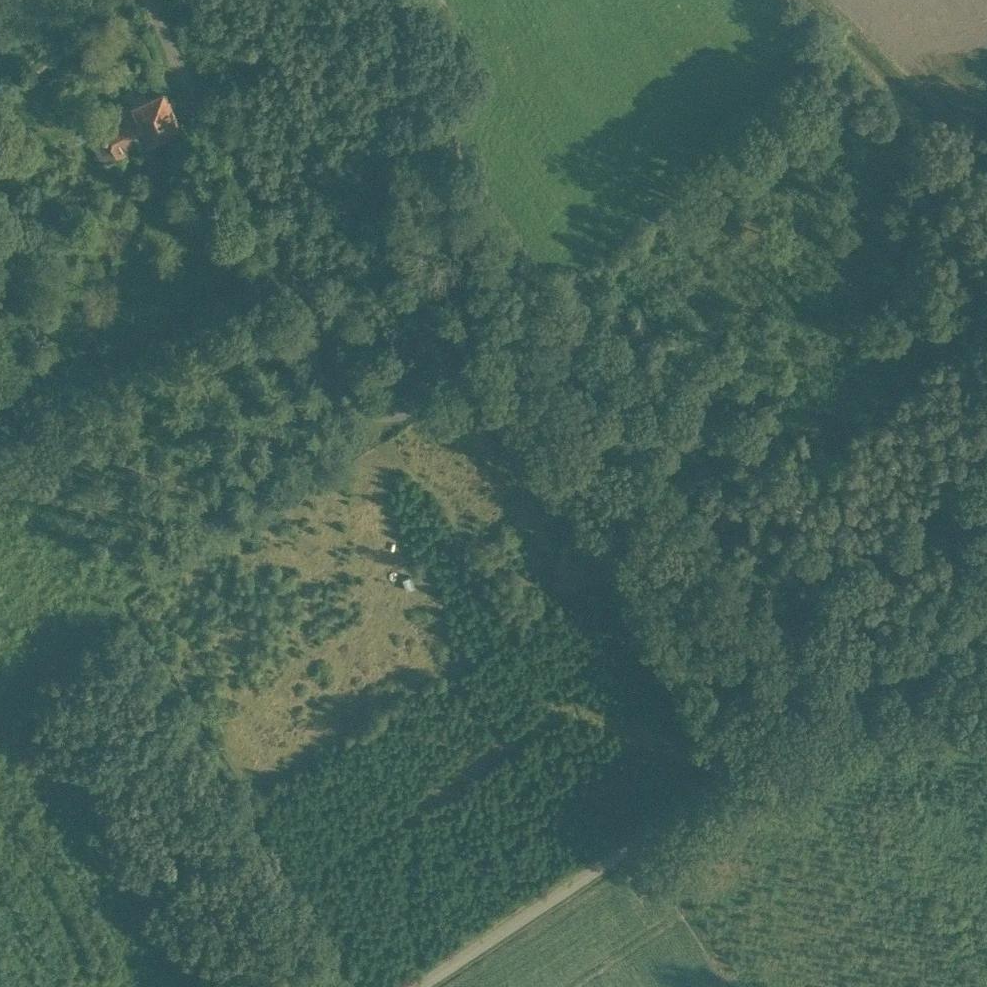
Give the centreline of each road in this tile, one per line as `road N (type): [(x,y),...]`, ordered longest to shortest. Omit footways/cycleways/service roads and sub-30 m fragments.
road 1 (track): [(747,767),(535,407),(472,387),(413,424),(225,136),(159,0)]
road 2 (track): [(747,767),(426,986)]
road 3 (track): [(986,629),(747,767)]

